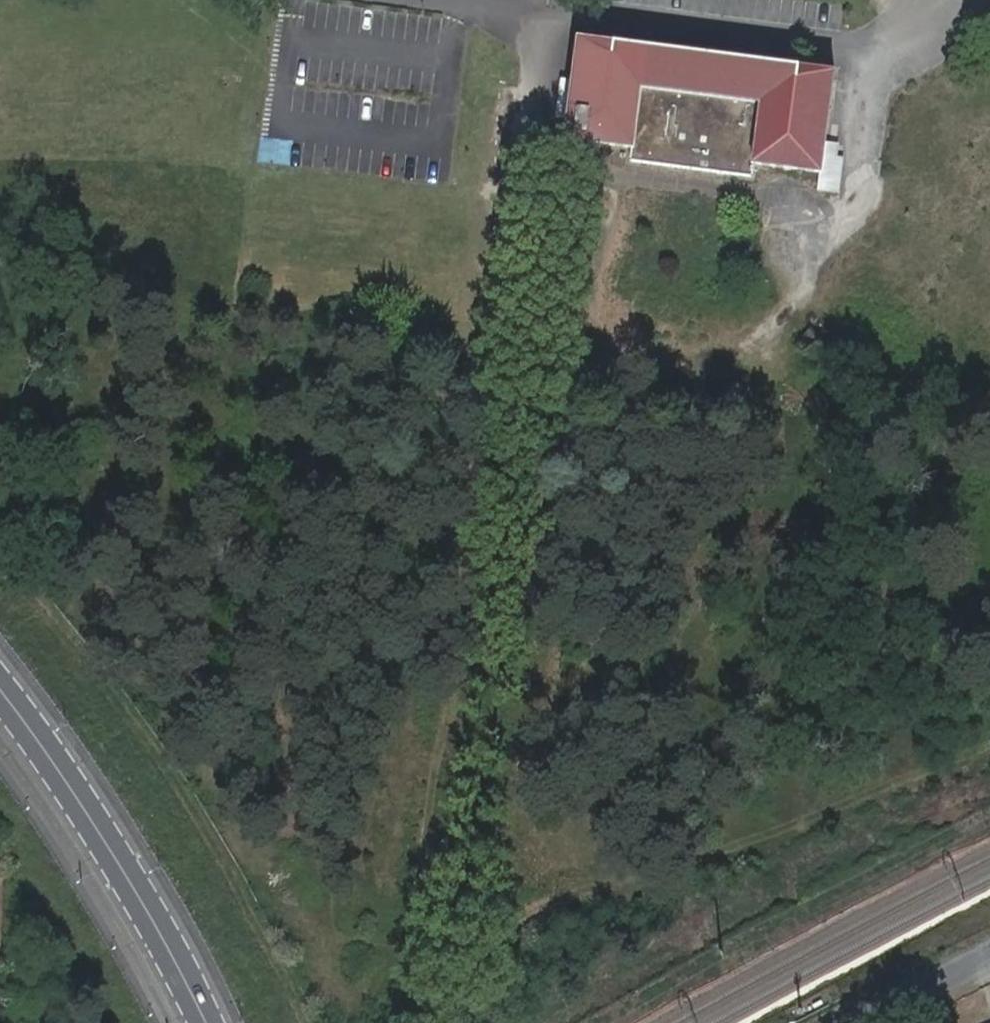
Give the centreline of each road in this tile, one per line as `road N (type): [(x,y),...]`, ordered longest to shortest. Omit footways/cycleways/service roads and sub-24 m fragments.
road 1 (secondary): [(0,690),(120,866),(204,1022)]
road 2 (unclassified): [(861,1022),(989,954)]

